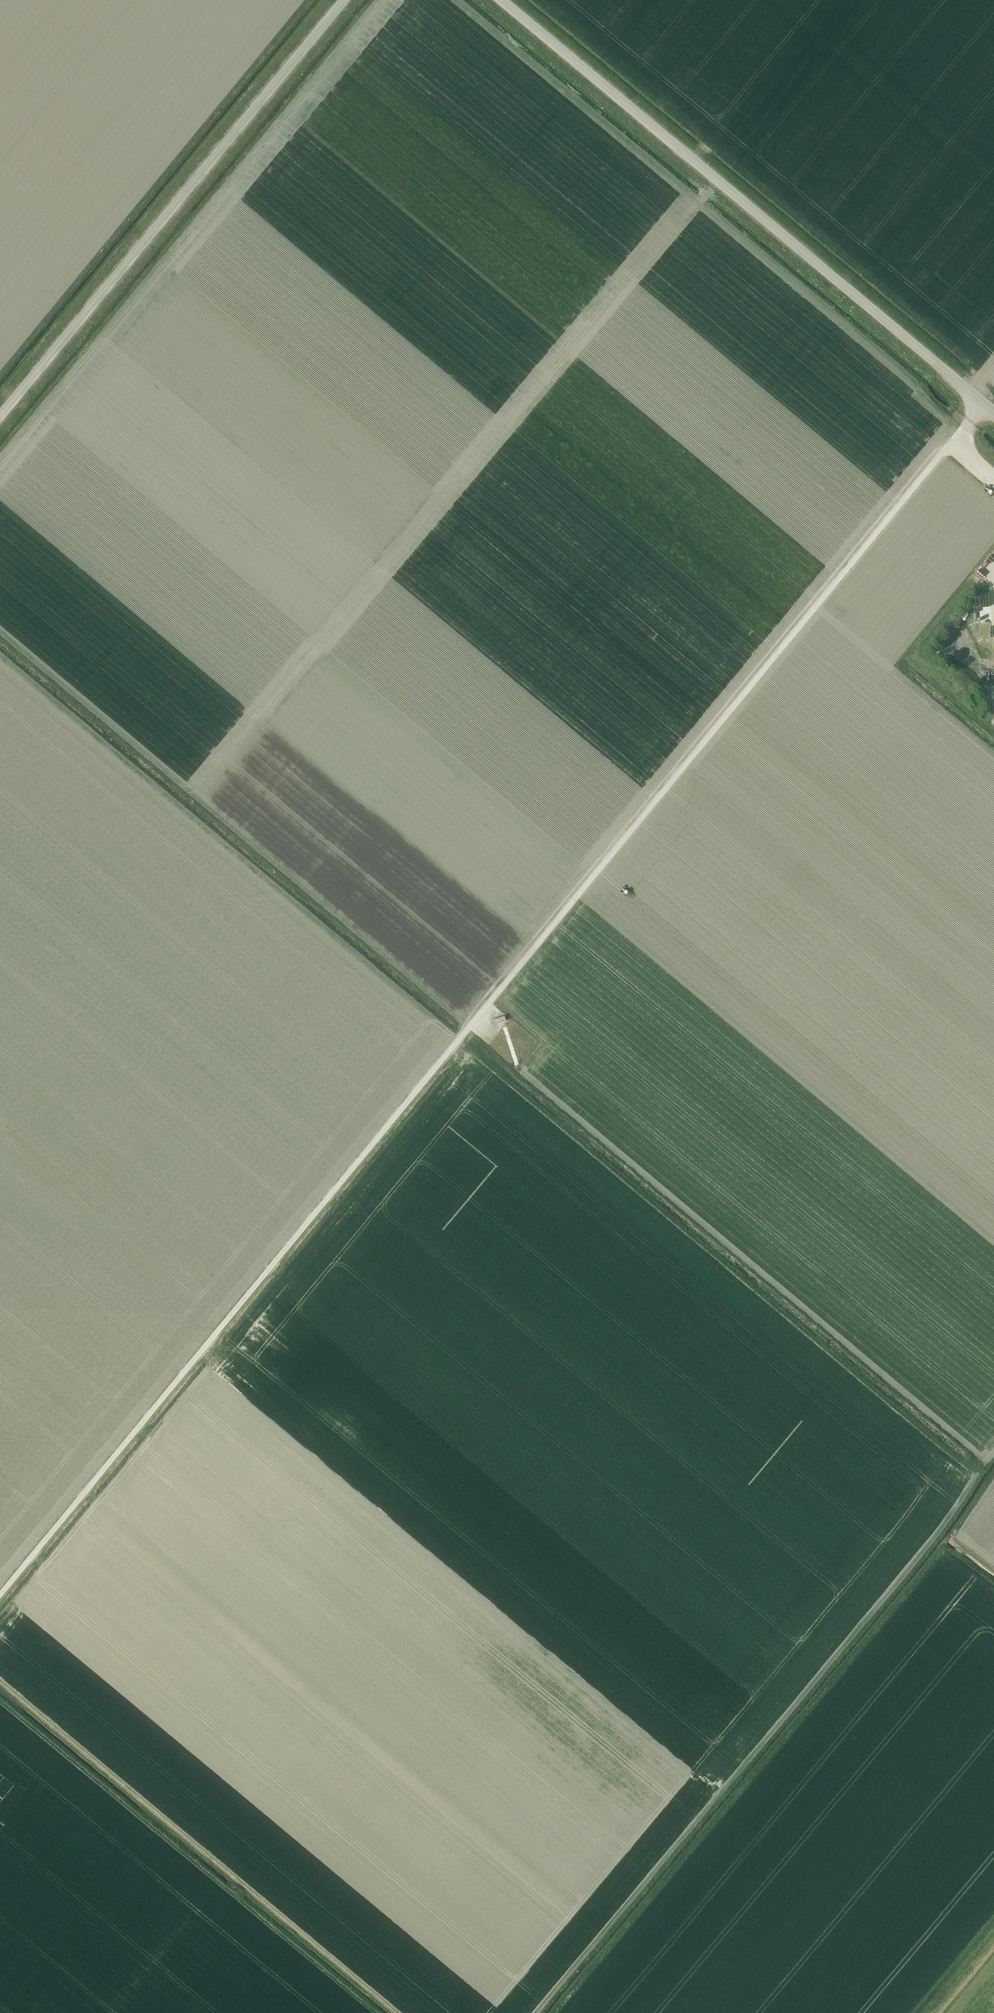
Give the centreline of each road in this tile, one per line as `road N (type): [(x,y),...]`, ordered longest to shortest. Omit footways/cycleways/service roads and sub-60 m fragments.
road 1 (track): [(985,404),(0,1595)]
road 2 (unclassified): [(993,411),(503,0)]
road 3 (unclassified): [(0,416),(343,0)]

